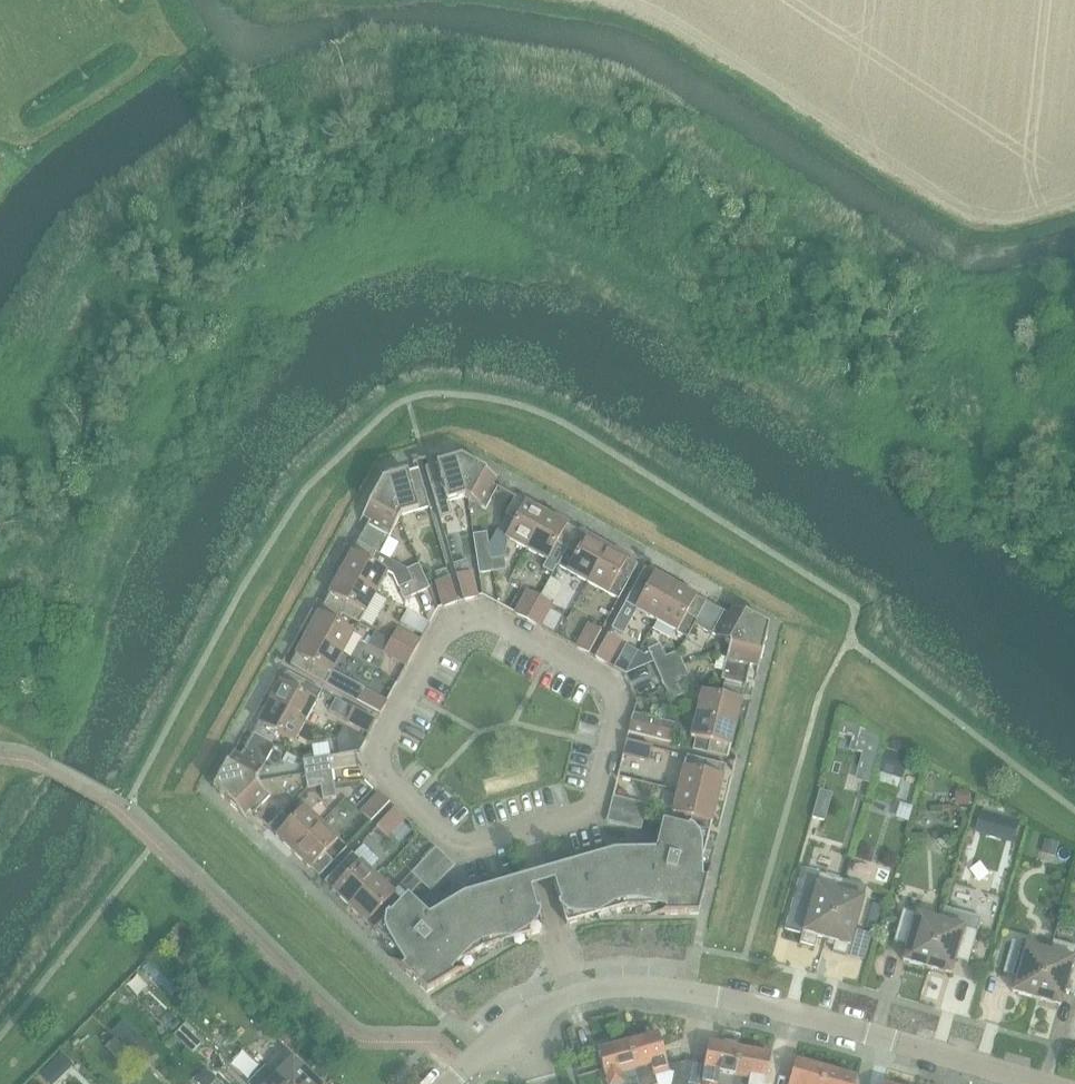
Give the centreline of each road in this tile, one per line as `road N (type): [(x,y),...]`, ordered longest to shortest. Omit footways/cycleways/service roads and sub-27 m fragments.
road 1 (residential): [(527,829),(455,848),(376,775),(372,751),(430,650),(447,624),(494,620),(617,684)]
road 2 (residential): [(577,994),(635,983),(730,998),(1035,1083)]
road 3 (residential): [(617,684),(624,709),(594,809),(527,829)]
road 4 (residential): [(577,994),(527,829)]

